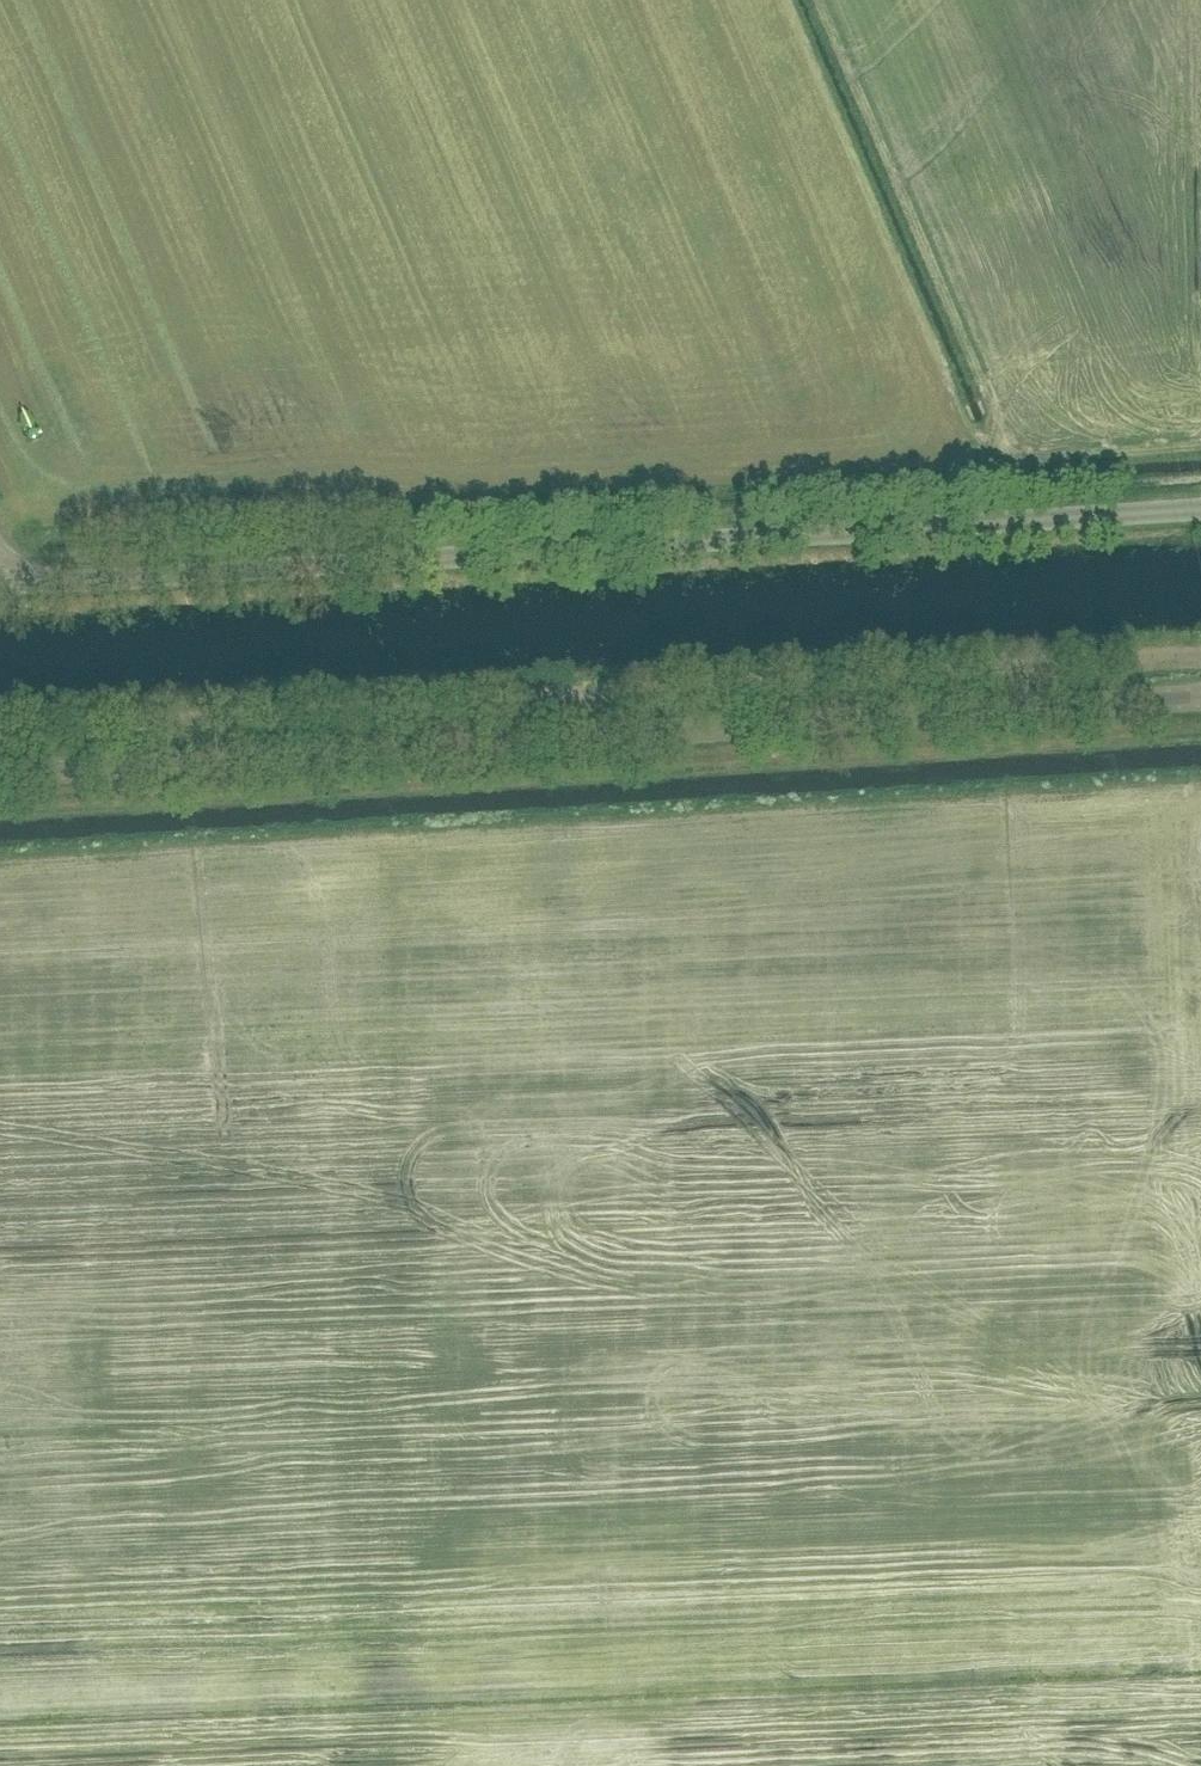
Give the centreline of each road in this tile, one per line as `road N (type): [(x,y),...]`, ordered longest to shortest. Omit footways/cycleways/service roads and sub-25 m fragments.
road 1 (unclassified): [(0,586),(1200,512)]
road 2 (tertiary): [(0,770),(1200,698)]

